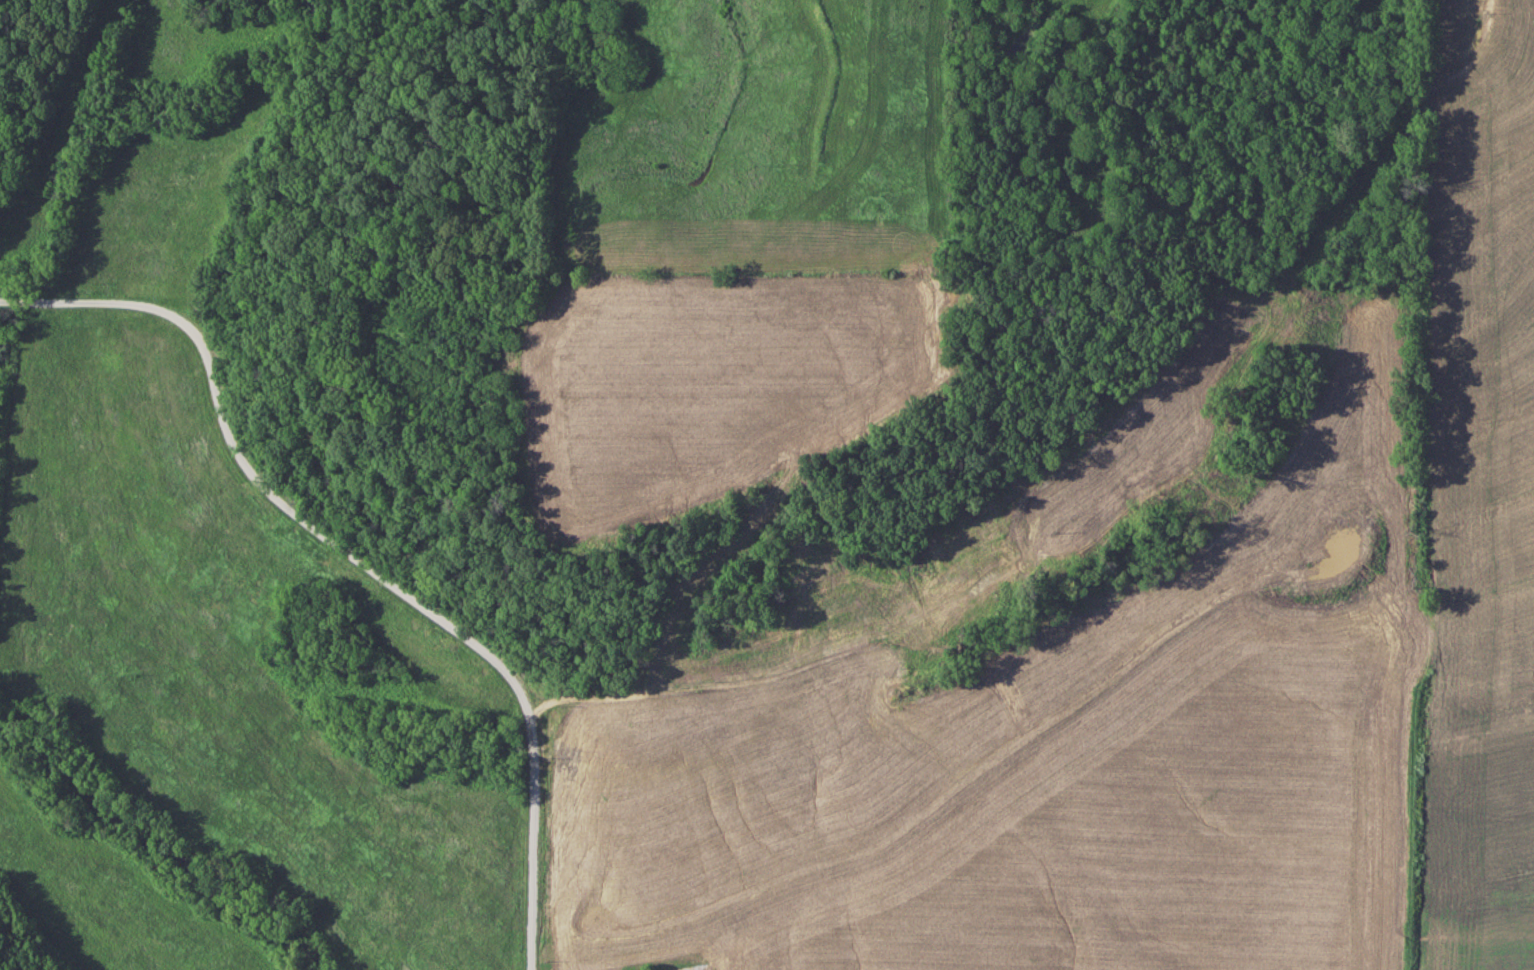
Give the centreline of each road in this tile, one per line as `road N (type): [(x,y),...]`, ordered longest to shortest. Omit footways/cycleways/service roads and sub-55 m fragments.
road 1 (residential): [(528,969),(532,748),(530,715),(510,673),(249,469),(220,412),(203,342),(176,307),(135,293),(0,300)]

